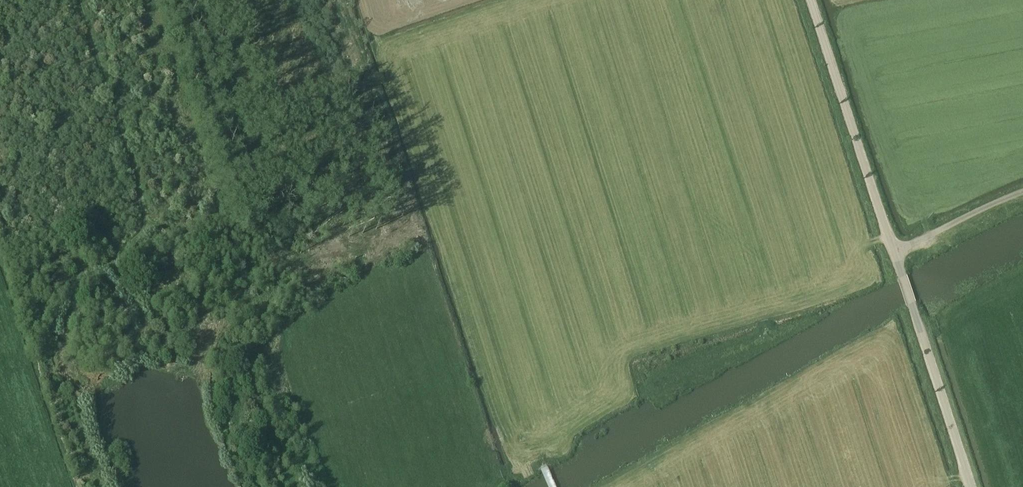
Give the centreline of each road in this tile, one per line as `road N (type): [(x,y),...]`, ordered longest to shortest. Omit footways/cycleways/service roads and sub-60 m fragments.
road 1 (track): [(887,238),(861,246),(849,284),(635,347),(603,399),(538,453),(378,21)]
road 2 (unclassified): [(893,256),(811,0)]
road 3 (unclassified): [(971,486),(893,256)]
road 4 (track): [(147,226),(131,148),(80,0)]
road 5 (unclassified): [(893,256),(1022,195)]

